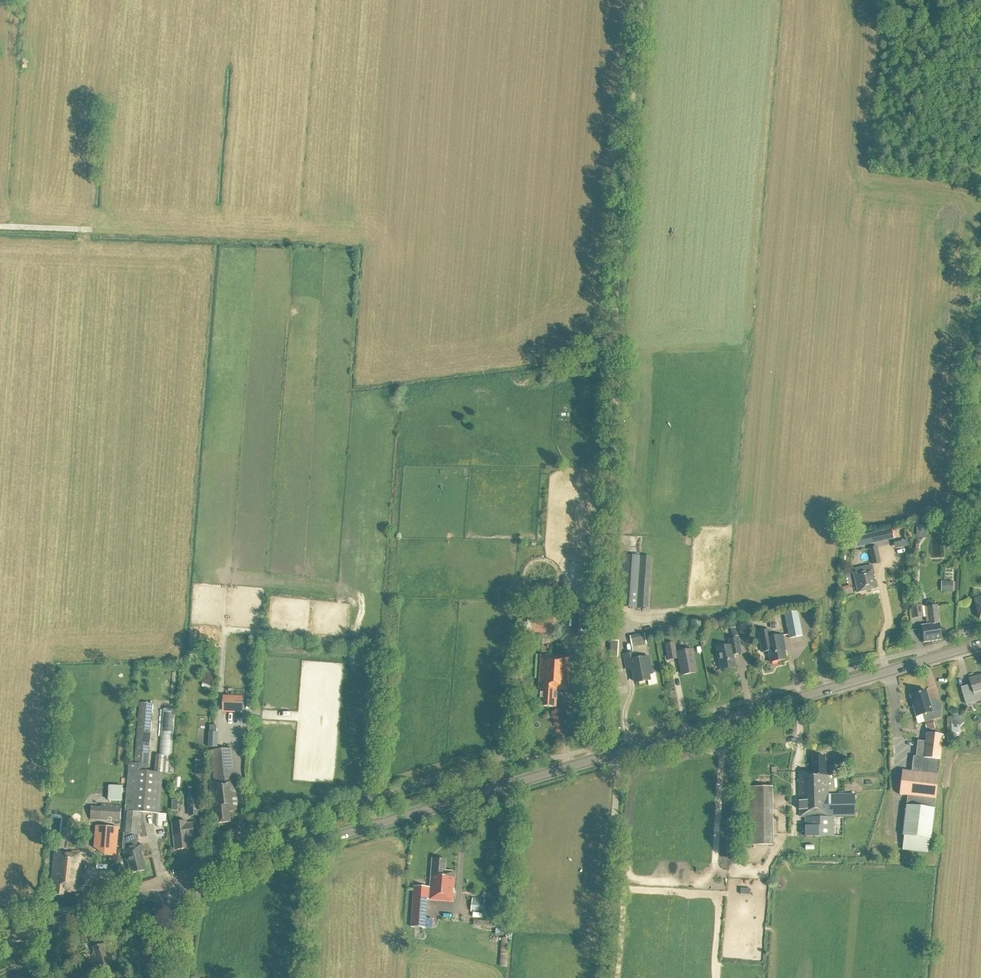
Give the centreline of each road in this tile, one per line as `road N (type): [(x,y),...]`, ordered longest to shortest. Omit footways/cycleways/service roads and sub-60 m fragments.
road 1 (tertiary): [(170,895),(196,880),(980,646)]
road 2 (track): [(594,748),(640,0)]
road 3 (tertiary): [(0,941),(144,896),(170,895)]

